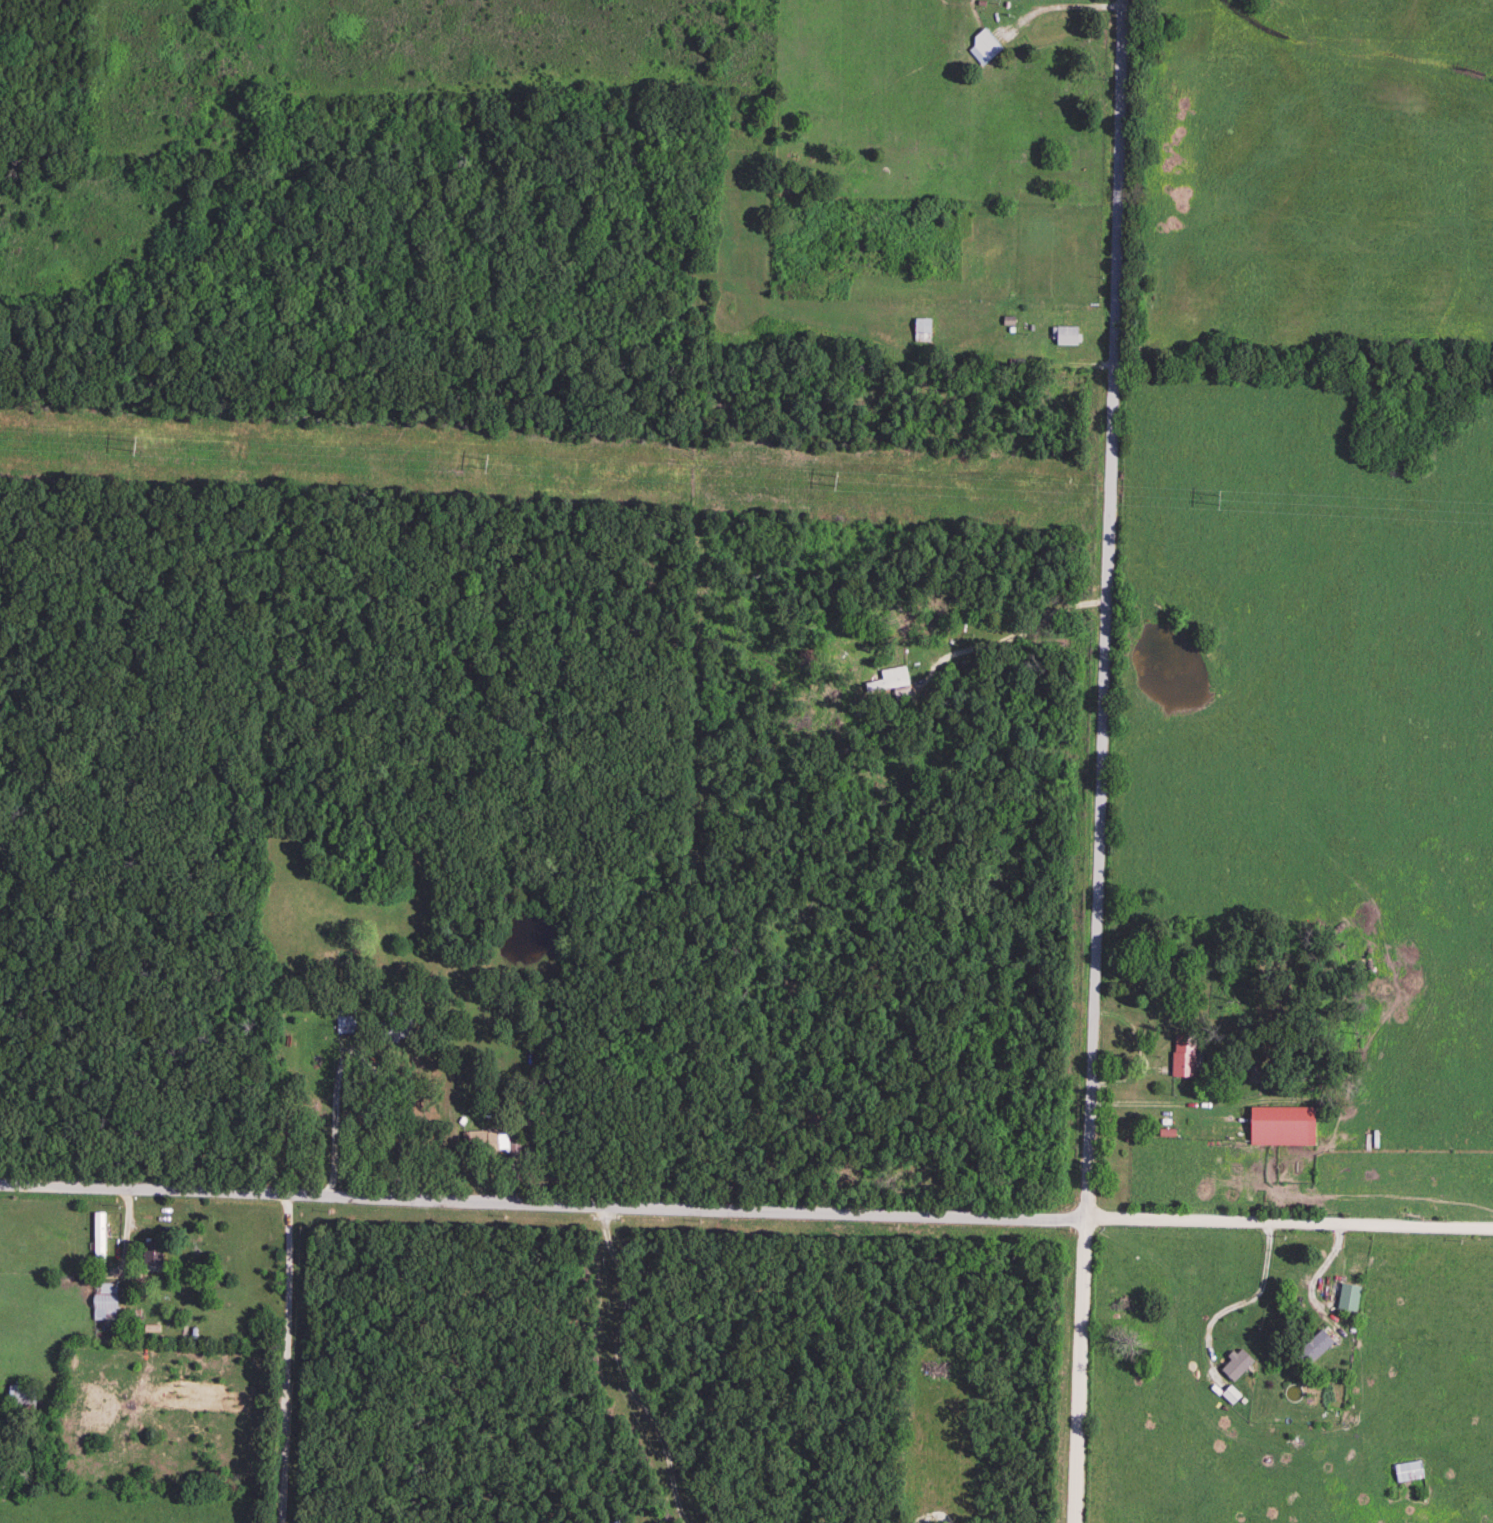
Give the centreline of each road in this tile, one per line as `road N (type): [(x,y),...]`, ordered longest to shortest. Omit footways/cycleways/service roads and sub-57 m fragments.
road 1 (residential): [(1074,1522),(1123,0)]
road 2 (residential): [(1492,1226),(0,1187)]

